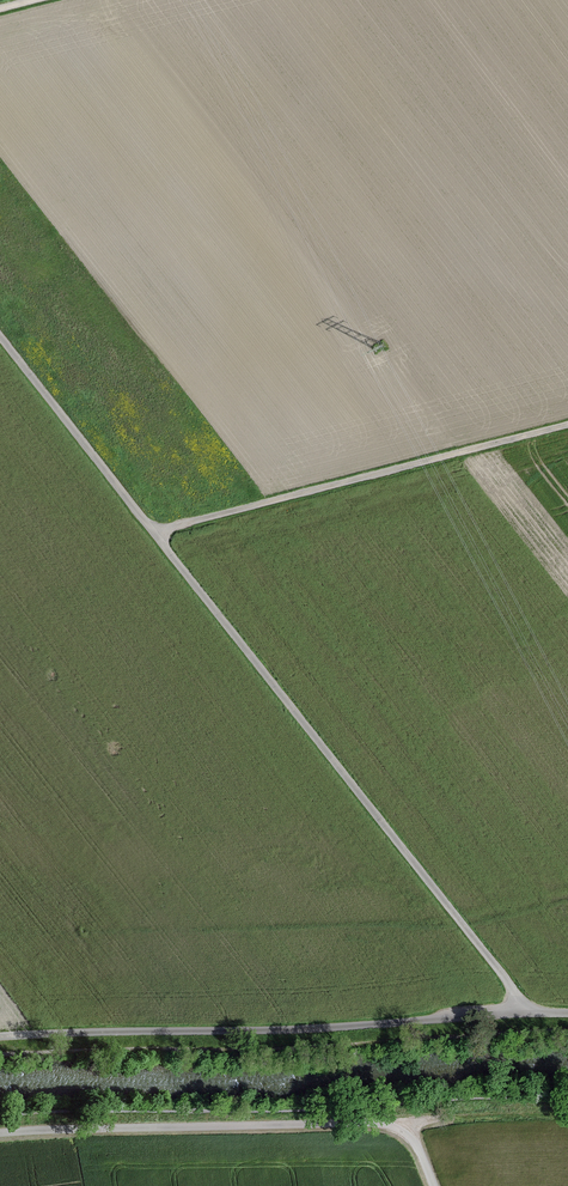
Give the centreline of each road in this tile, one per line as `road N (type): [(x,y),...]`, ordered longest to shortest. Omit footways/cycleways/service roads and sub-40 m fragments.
road 1 (unclassified): [(519,1012),(501,974),(158,537)]
road 2 (unclassified): [(0,1037),(519,1012)]
road 3 (track): [(433,1185),(415,1144),(386,1125),(0,1133)]
road 4 (unclassified): [(158,537),(567,425)]
road 5 (unclassified): [(158,537),(0,338)]

